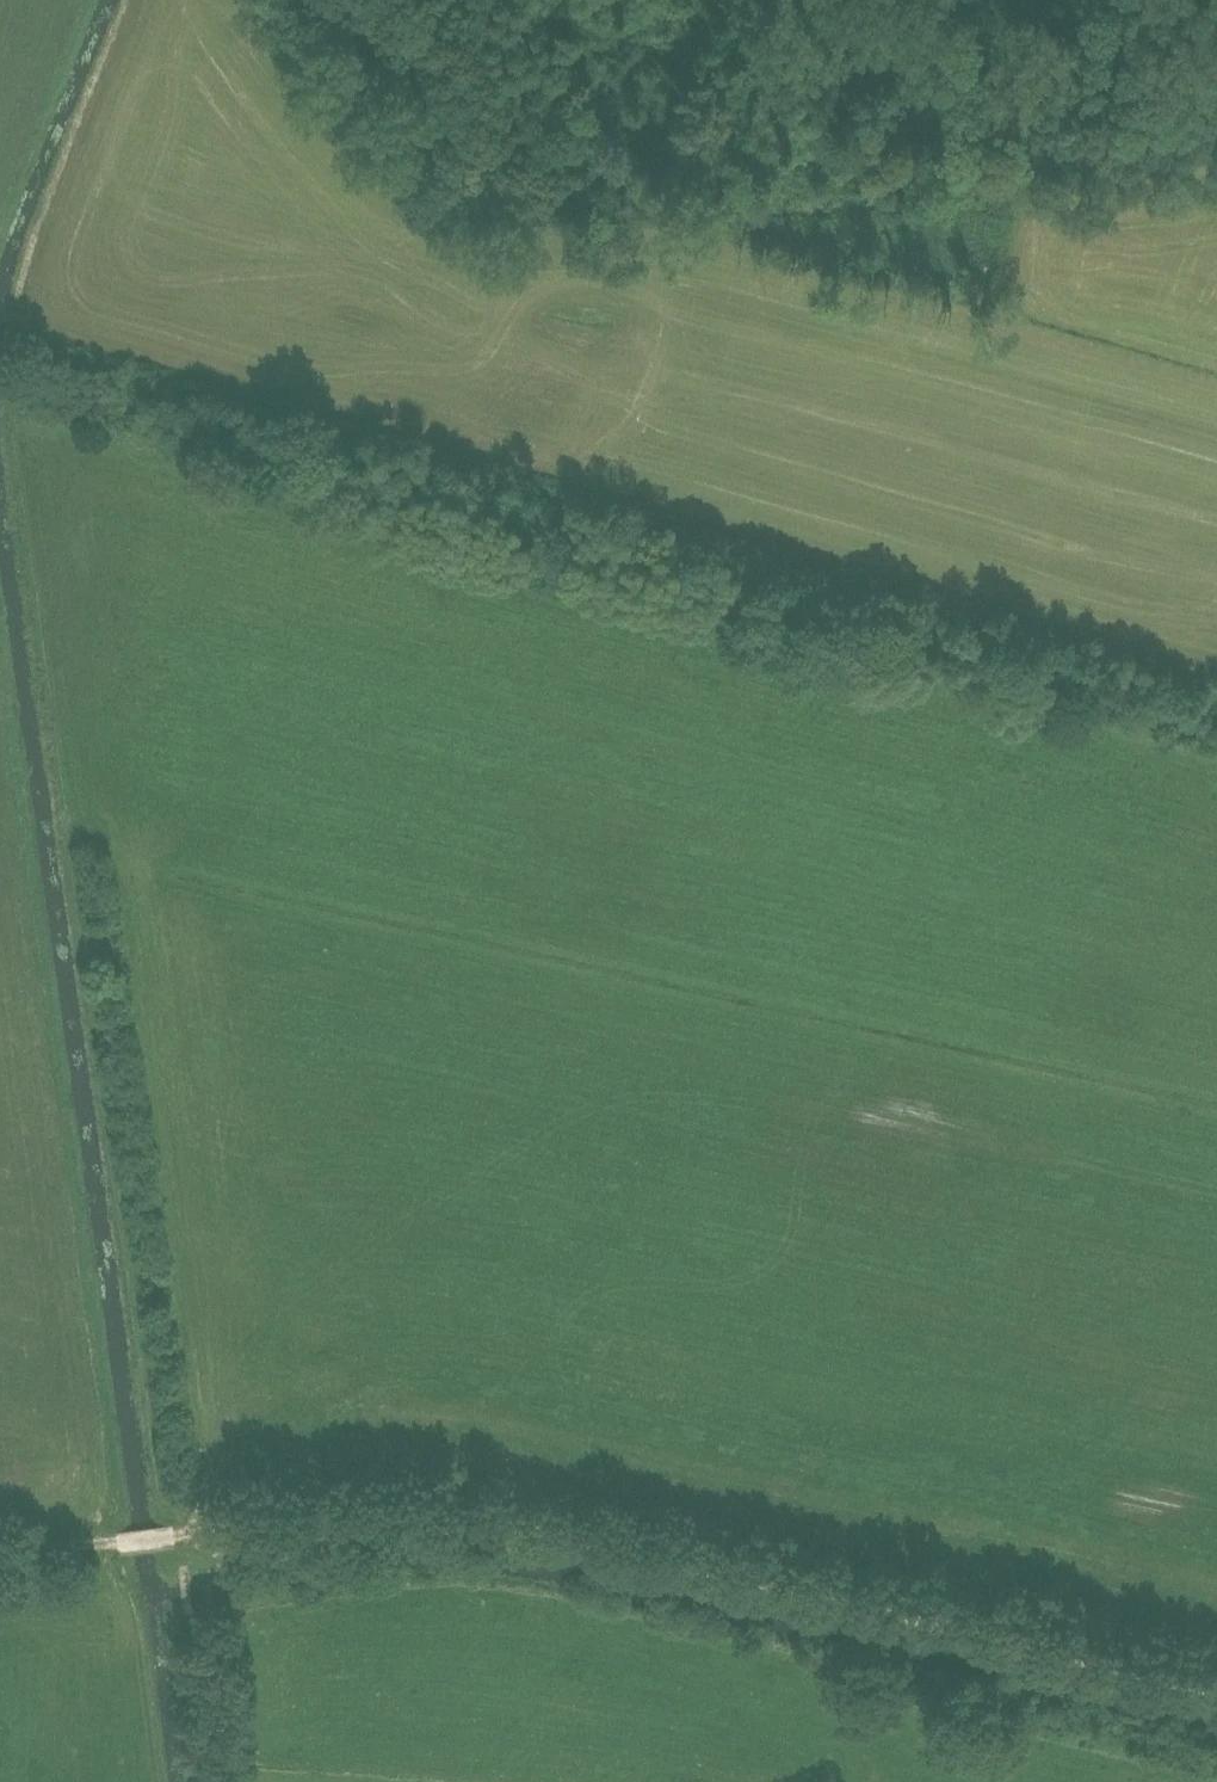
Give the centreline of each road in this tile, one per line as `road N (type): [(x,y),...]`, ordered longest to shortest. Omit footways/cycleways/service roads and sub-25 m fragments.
road 1 (track): [(1216,1680),(548,1529),(415,1512),(208,1534)]

